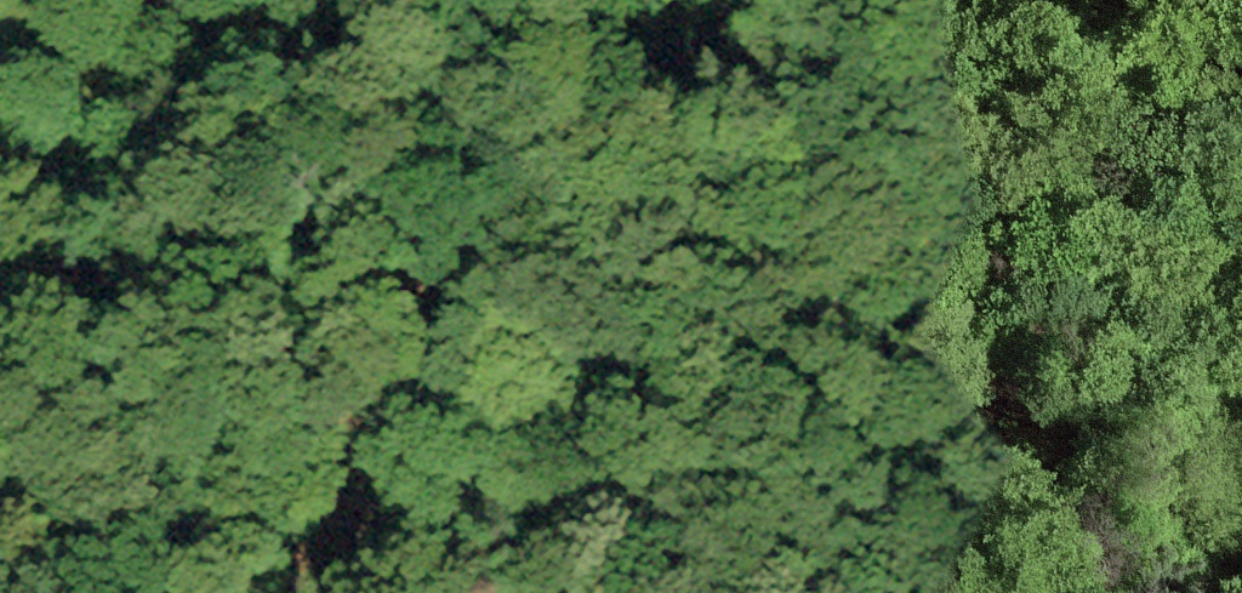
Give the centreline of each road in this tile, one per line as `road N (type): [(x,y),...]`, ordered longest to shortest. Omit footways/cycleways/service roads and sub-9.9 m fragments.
road 1 (track): [(1241,218),(1058,182),(778,235),(0,290)]
road 2 (track): [(778,235),(265,37),(203,0)]

